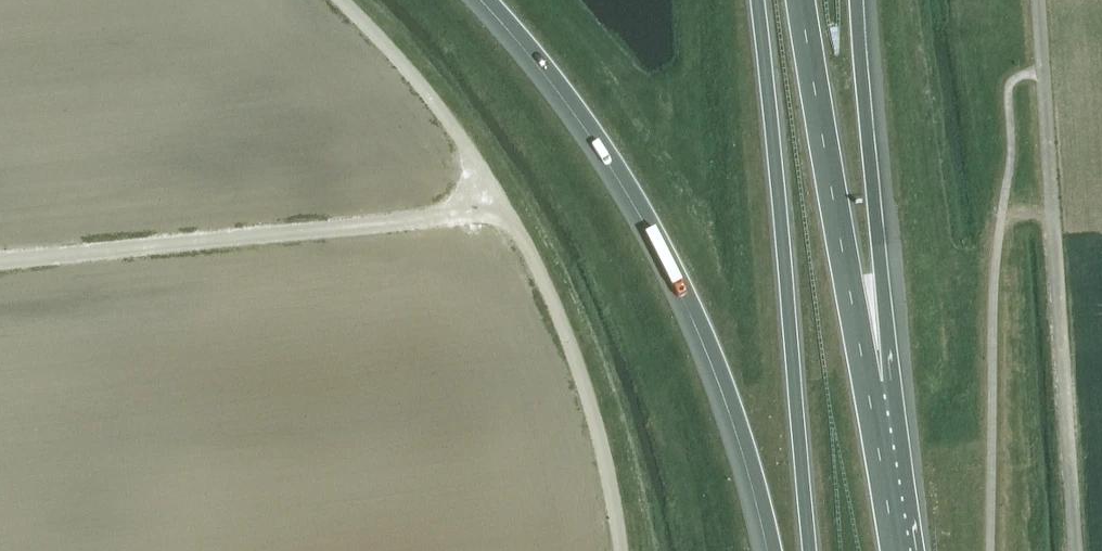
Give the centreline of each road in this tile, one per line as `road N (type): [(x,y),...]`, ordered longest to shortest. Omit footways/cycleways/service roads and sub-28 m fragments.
road 1 (motorway): [(486,0),(566,93),(679,275),(735,408),(773,550)]
road 2 (trunk): [(754,0),(807,550)]
road 3 (unclassified): [(1078,550),(1044,74)]
road 4 (trunk): [(869,390),(800,0)]
road 5 (motorway): [(869,390),(882,274),(858,0)]
road 6 (trunk): [(895,550),(869,390)]

